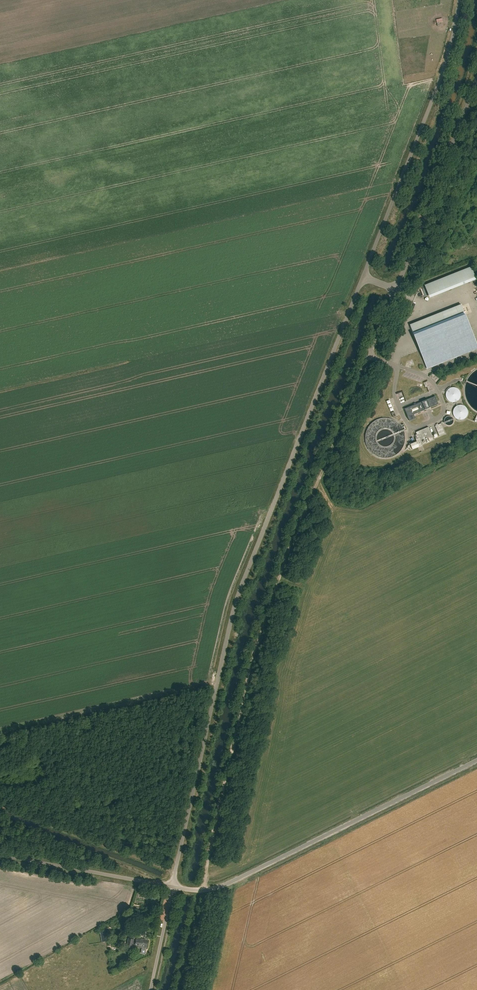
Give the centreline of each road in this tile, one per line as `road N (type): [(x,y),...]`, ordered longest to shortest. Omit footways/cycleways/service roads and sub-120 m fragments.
road 1 (unclassified): [(172,887),(238,595),(363,277)]
road 2 (track): [(368,356),(265,620),(205,889)]
road 3 (unclassified): [(177,887),(205,889),(247,877),(476,761)]
road 4 (unclassified): [(363,277),(442,73),(459,0)]
road 5 (unclassified): [(395,290),(476,77)]
road 6 (unclassified): [(0,854),(172,887)]

